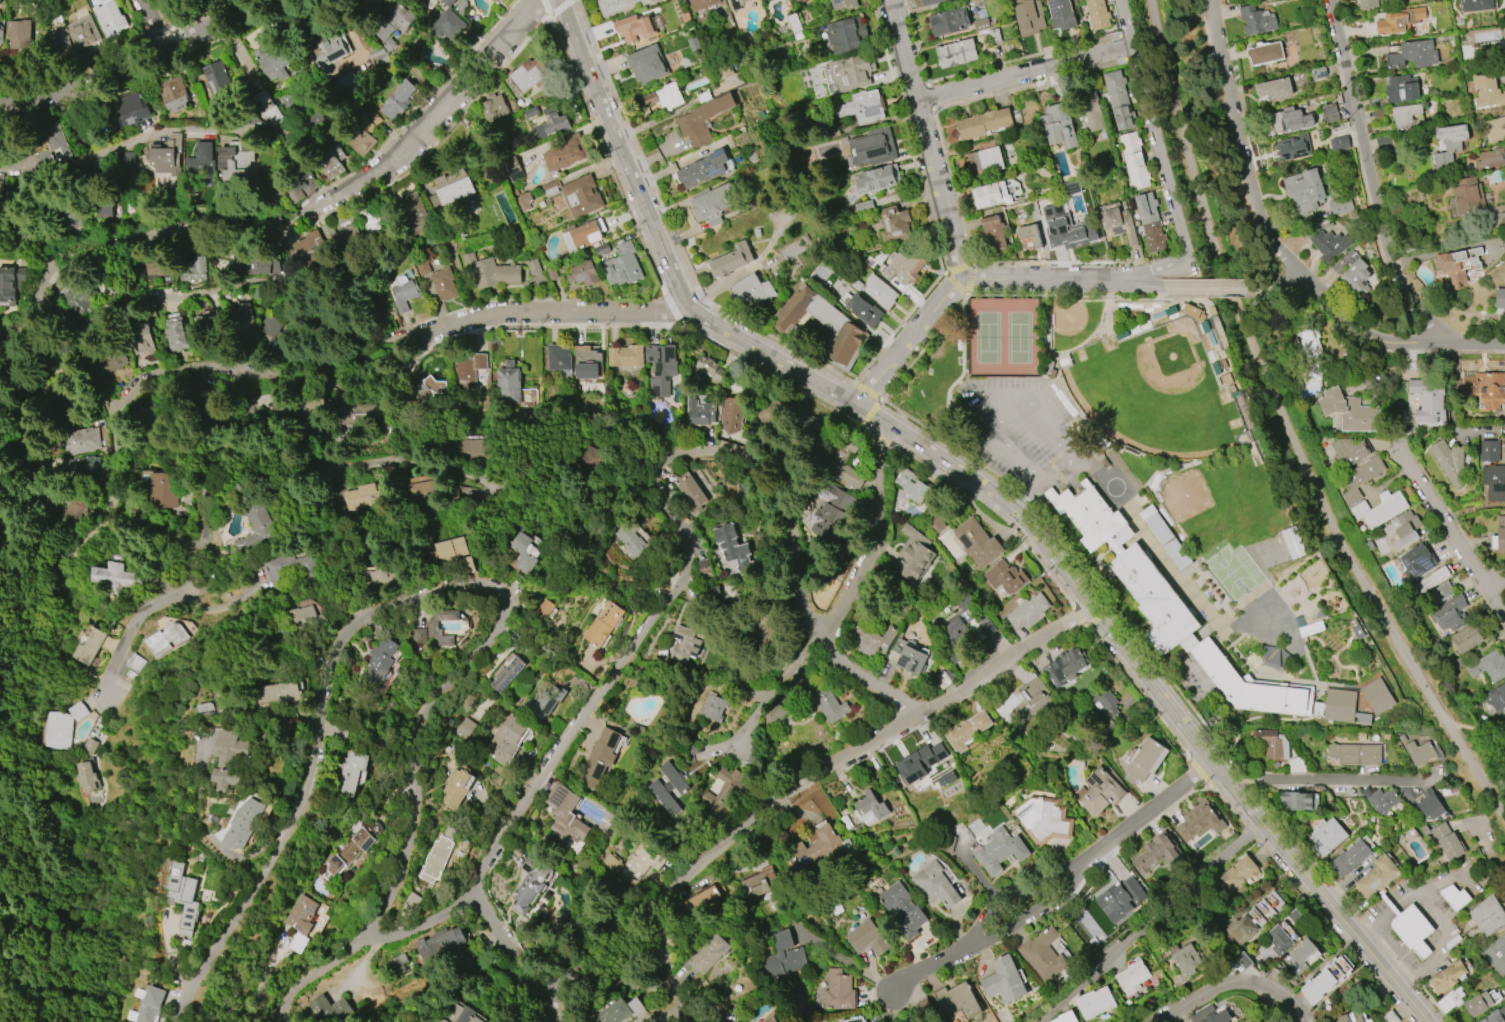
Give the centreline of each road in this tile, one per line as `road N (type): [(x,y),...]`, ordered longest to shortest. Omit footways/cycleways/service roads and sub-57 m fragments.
road 1 (residential): [(915,717),(820,642),(794,537),(758,468),(725,454),(662,460),(653,486),(688,546),(681,587),(579,720),(469,892),(421,928),(366,935)]
road 2 (secondary): [(1093,605),(1003,501),(691,314),(562,0)]
road 3 (residential): [(1093,605),(873,742),(769,795),(715,854),(537,992),(469,892)]
road 4 (residential): [(542,0),(376,170),(279,226),(242,235),(156,233),(43,263),(23,325),(0,343)]
road 5 (residential): [(503,595),(477,588),(415,599),(348,629),(324,684),(306,800),(175,1021)]
road 6 (secondary): [(1093,605),(1209,764),(1427,1021)]
road 7 (residential): [(280,1021),(285,1002),(366,935),(383,903),(414,798),(418,714),(503,629),(503,595)]
road 8 (residential): [(113,421),(81,363),(88,330),(117,313),(234,286),(283,286),(333,324),(363,332),(444,326)]
road 9 (residential): [(286,434),(332,468),(309,469),(259,443),(216,462),(207,476),(206,553),(196,583),(149,607),(99,697)]
road 10 (residential): [(890,992),(970,951),(1054,892),(1209,764)]
road 11 (residential): [(1450,343),(1401,289),(1383,247),(1329,0)]
road 12 (residential): [(444,326),(391,374),(196,368),(151,381),(113,421)]
road 13 (residential): [(855,406),(960,275),(1124,280)]
road 14 (residential): [(1314,288),(1263,222),(1210,0)]
road 15 (residential): [(1120,0),(1188,246),(1179,265),(1153,273)]
road 16 (residential): [(1041,1021),(1263,826)]
road 17 (residential): [(270,0),(100,81),(37,100),(0,95)]
road 18 (residential): [(113,421),(112,480),(101,519),(47,577),(14,659),(0,672)]
road 19 (residential): [(960,275),(891,0)]
road 20 (residential): [(691,314),(444,326)]
road 21 (residential): [(820,642),(877,544),(886,424)]
road 22 (residential): [(1133,46),(918,103)]
road 23 (residential): [(1421,781),(1225,783)]
road 24 (residential): [(1402,453),(1504,616)]
road 25 (residential): [(1305,1021),(1285,994),(1247,982),(1200,998),(1165,1021)]
road 26 (residential): [(1314,288),(1371,337),(1450,343)]
road 27 (residential): [(1,343),(44,491)]
road 28 (residential): [(578,967),(676,990),(671,1014),(648,1021)]

